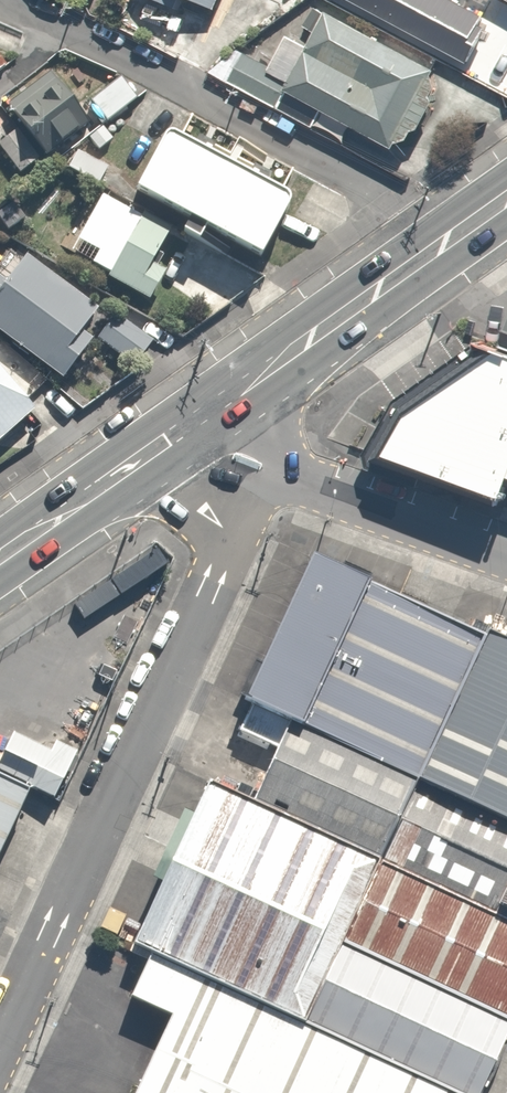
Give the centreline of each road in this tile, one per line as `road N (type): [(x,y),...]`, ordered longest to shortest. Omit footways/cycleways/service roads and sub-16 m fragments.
road 1 (unclassified): [(0,1043),(207,598),(233,516)]
road 2 (residential): [(0,0),(353,186),(389,208),(429,253)]
road 3 (secondary): [(429,253),(227,399)]
road 4 (unclassified): [(313,476),(347,498),(506,556)]
road 5 (secondary): [(143,460),(0,558)]

